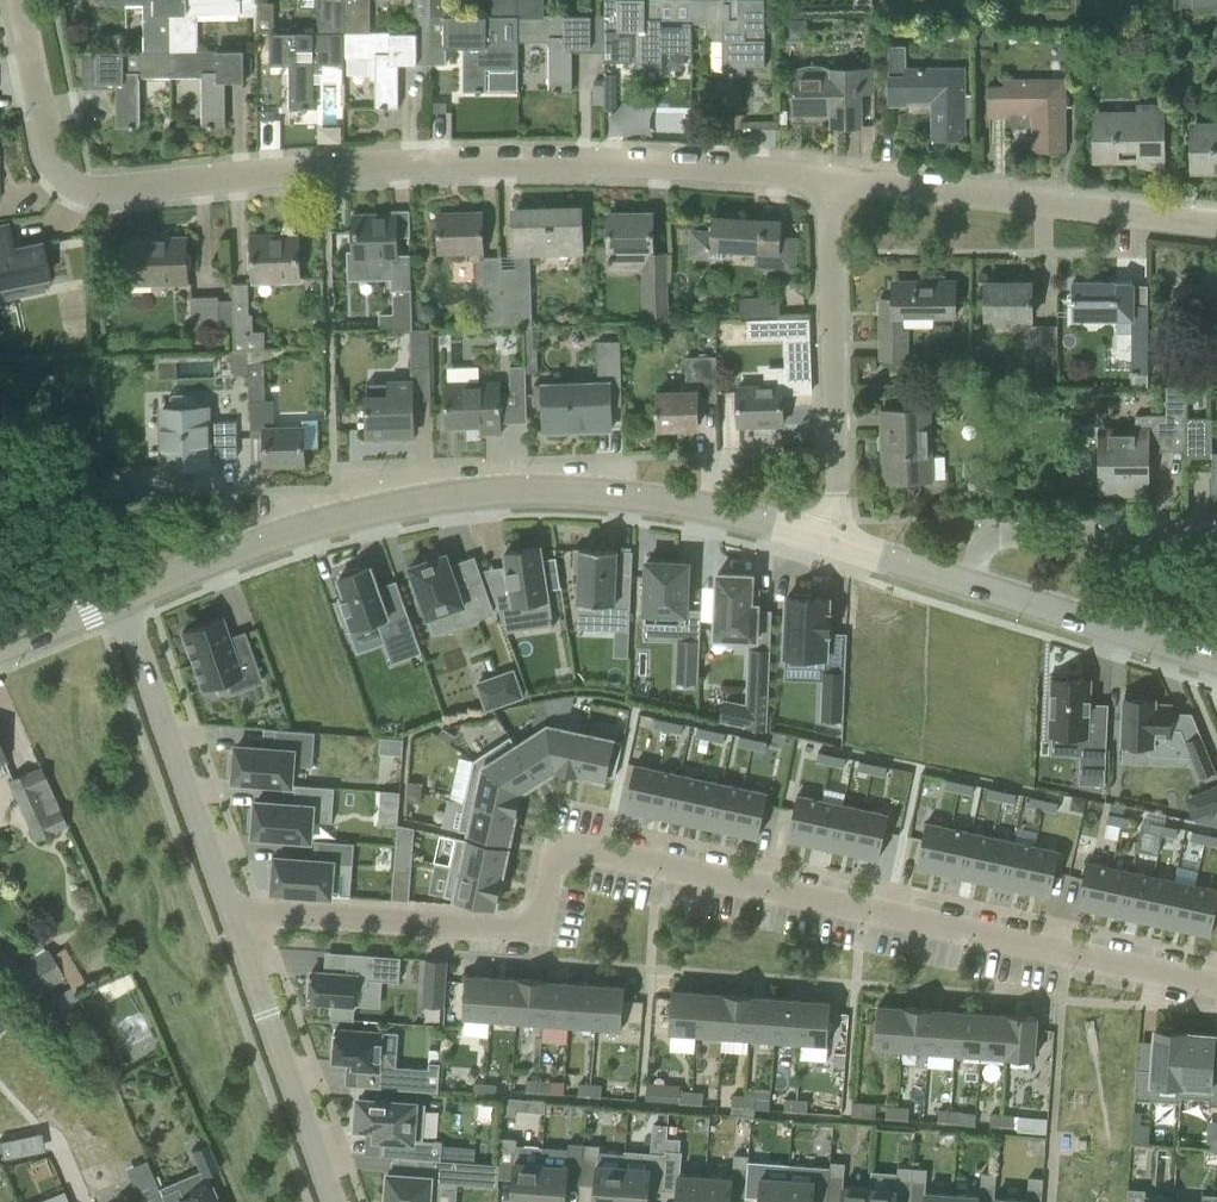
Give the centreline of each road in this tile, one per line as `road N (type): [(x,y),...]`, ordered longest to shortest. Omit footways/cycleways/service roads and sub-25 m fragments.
road 1 (residential): [(227,912),(514,930),(539,916),(561,844),(1216,983)]
road 2 (residential): [(831,179),(636,158),(493,158),(89,188),(58,167),(20,0)]
road 3 (tertiary): [(836,544),(604,492),(470,493),(303,529),(117,602)]
road 4 (residential): [(1216,222),(831,179)]
road 5 (residential): [(836,544),(831,179)]
road 6 (residential): [(227,912),(117,602)]
road 7 (residential): [(333,1201),(227,912)]
road 8 (residential): [(1216,537),(1003,536),(983,544),(970,583)]
road 9 (tertiary): [(1216,663),(970,583)]
road 10 (tertiary): [(970,583),(836,544)]
road 11 (tertiary): [(0,649),(117,602)]

